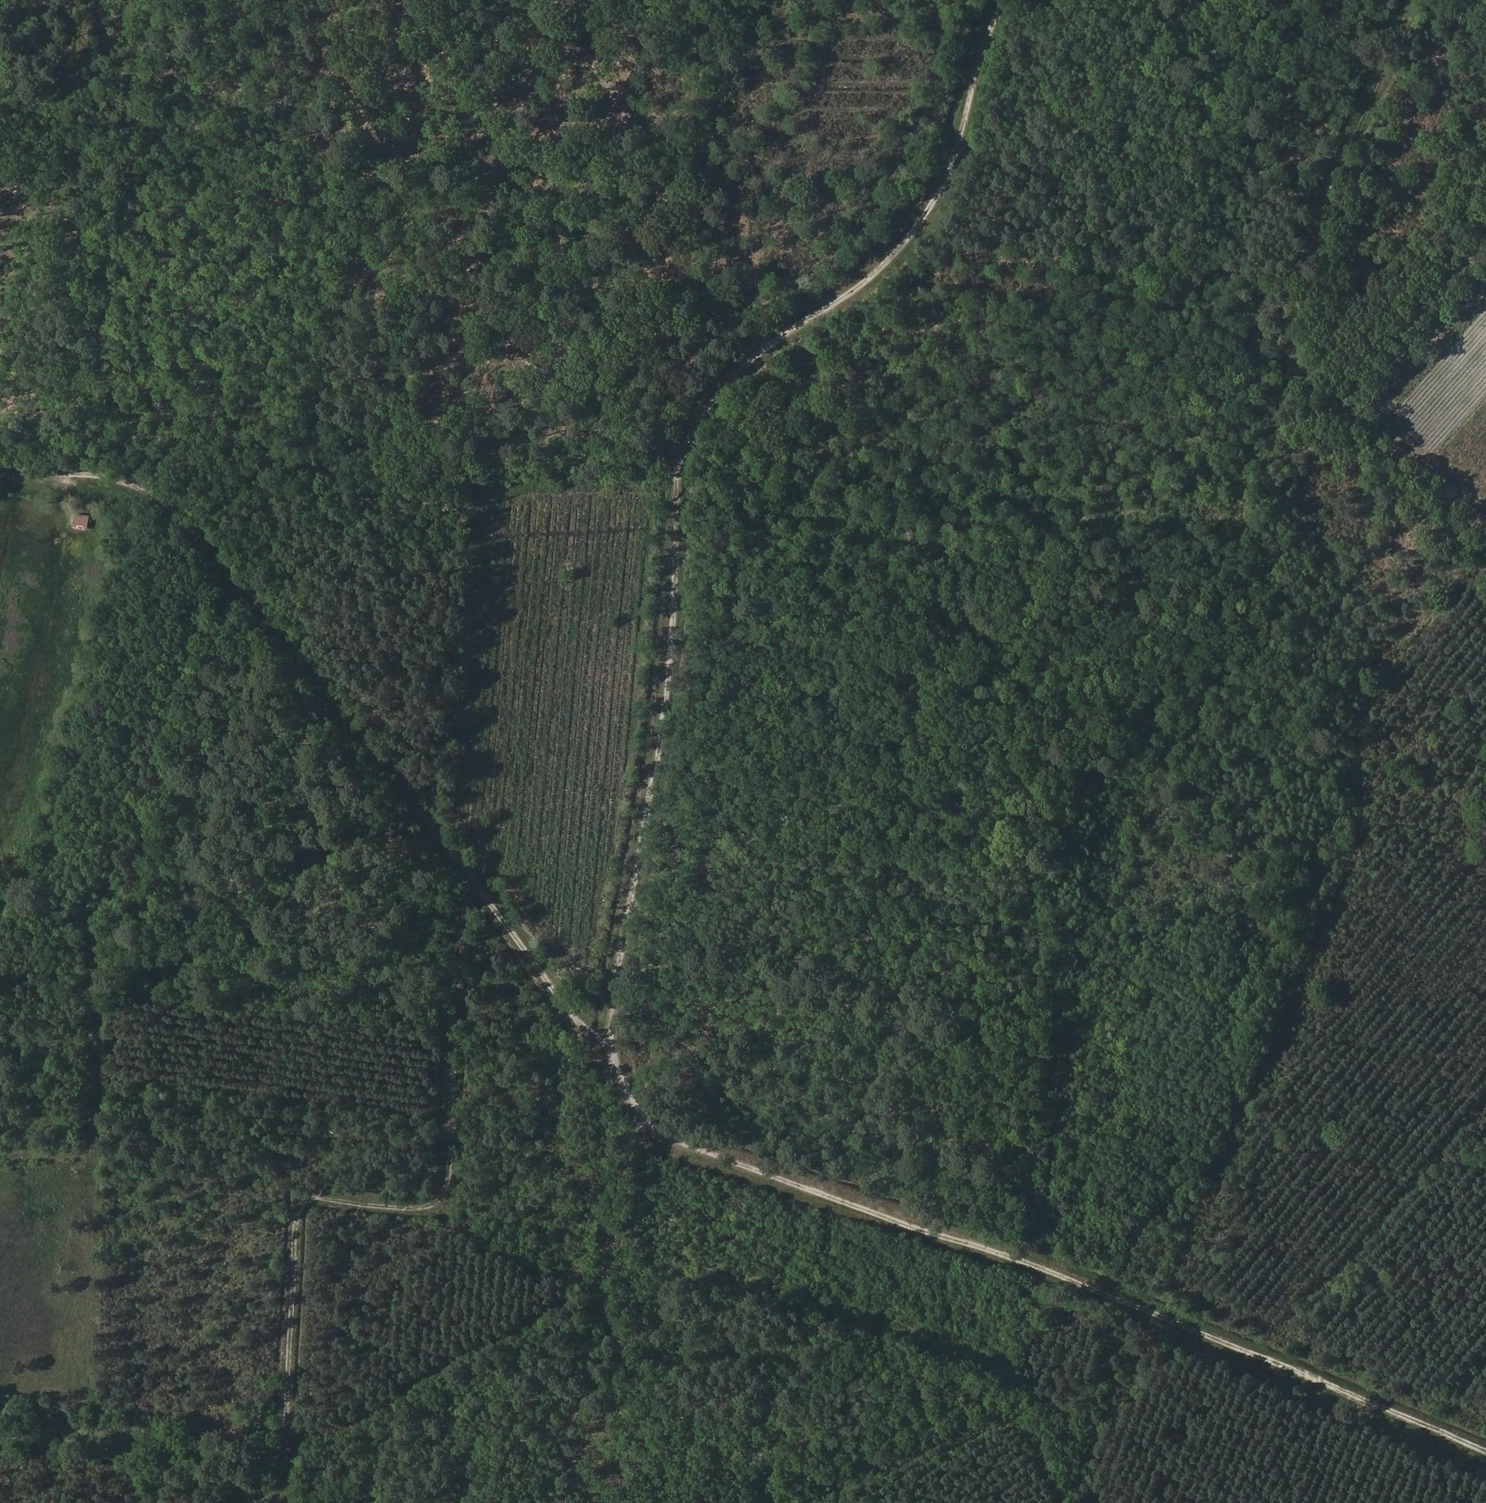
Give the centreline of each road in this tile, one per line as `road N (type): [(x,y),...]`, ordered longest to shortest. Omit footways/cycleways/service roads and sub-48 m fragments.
road 1 (track): [(0,464),(147,489),(191,531),(578,1024),(612,1047),(646,1126),(971,1242),(1485,1454)]
road 2 (track): [(612,1047),(662,718),(680,474),(696,430),(731,382),(857,289),(911,237),(950,173),(1003,0)]
road 3 (track): [(476,894),(446,1211),(303,1200),(290,1446),(0,1432)]
road 4 (track): [(640,1113),(603,1196),(603,1269),(616,1335),(725,1502)]

